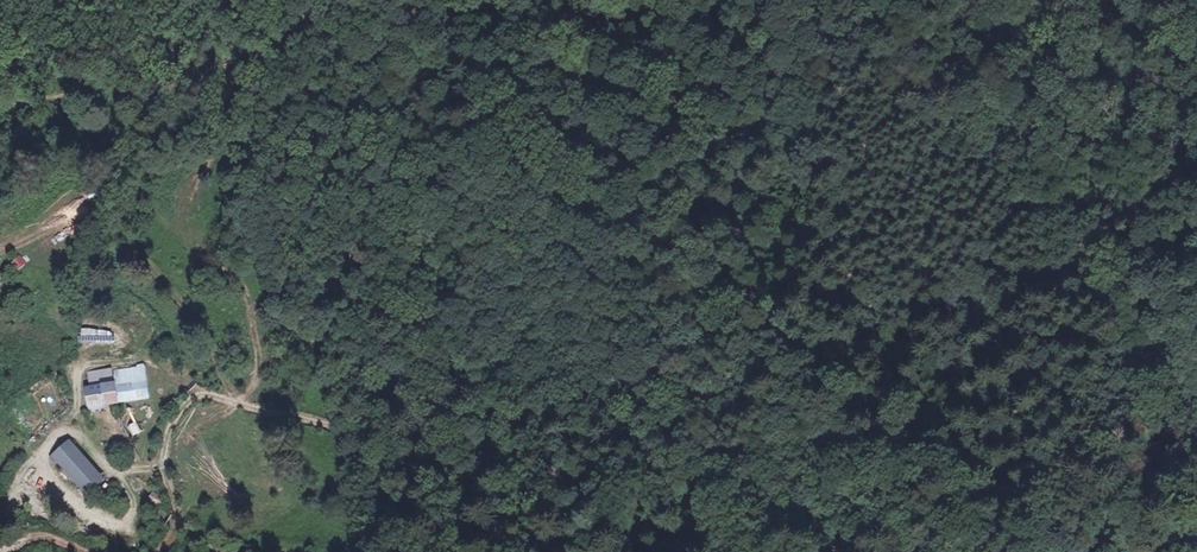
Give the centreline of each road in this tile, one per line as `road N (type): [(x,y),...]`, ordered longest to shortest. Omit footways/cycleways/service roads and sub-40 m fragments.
road 1 (track): [(1196,266),(1051,301),(839,301),(730,346),(588,359),(479,381),(466,392),(481,436),(476,466),(449,466),(208,397),(194,399),(175,419),(162,461),(150,468),(117,472),(69,431),(42,453)]

